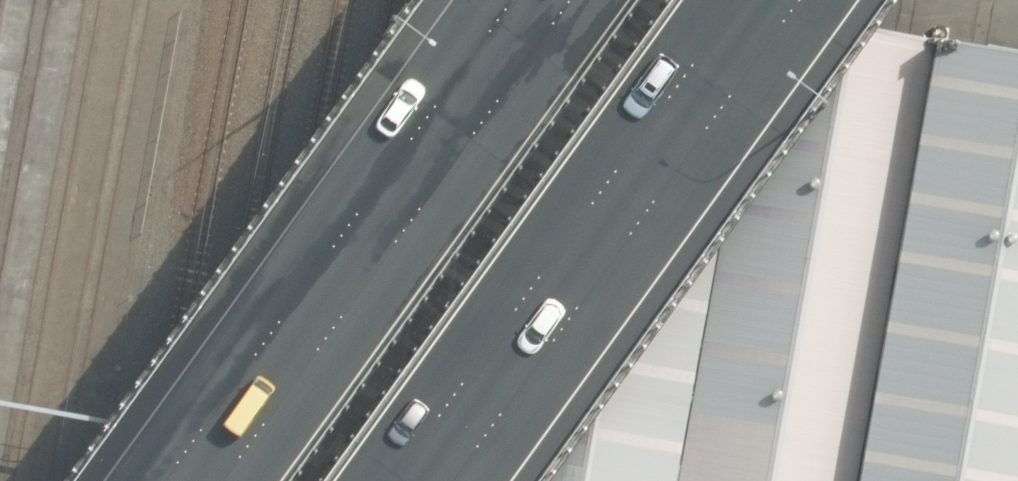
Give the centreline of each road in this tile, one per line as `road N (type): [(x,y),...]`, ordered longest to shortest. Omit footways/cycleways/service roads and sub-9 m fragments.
road 1 (motorway): [(724,0),(374,480)]
road 2 (motorway): [(215,480),(562,0)]

